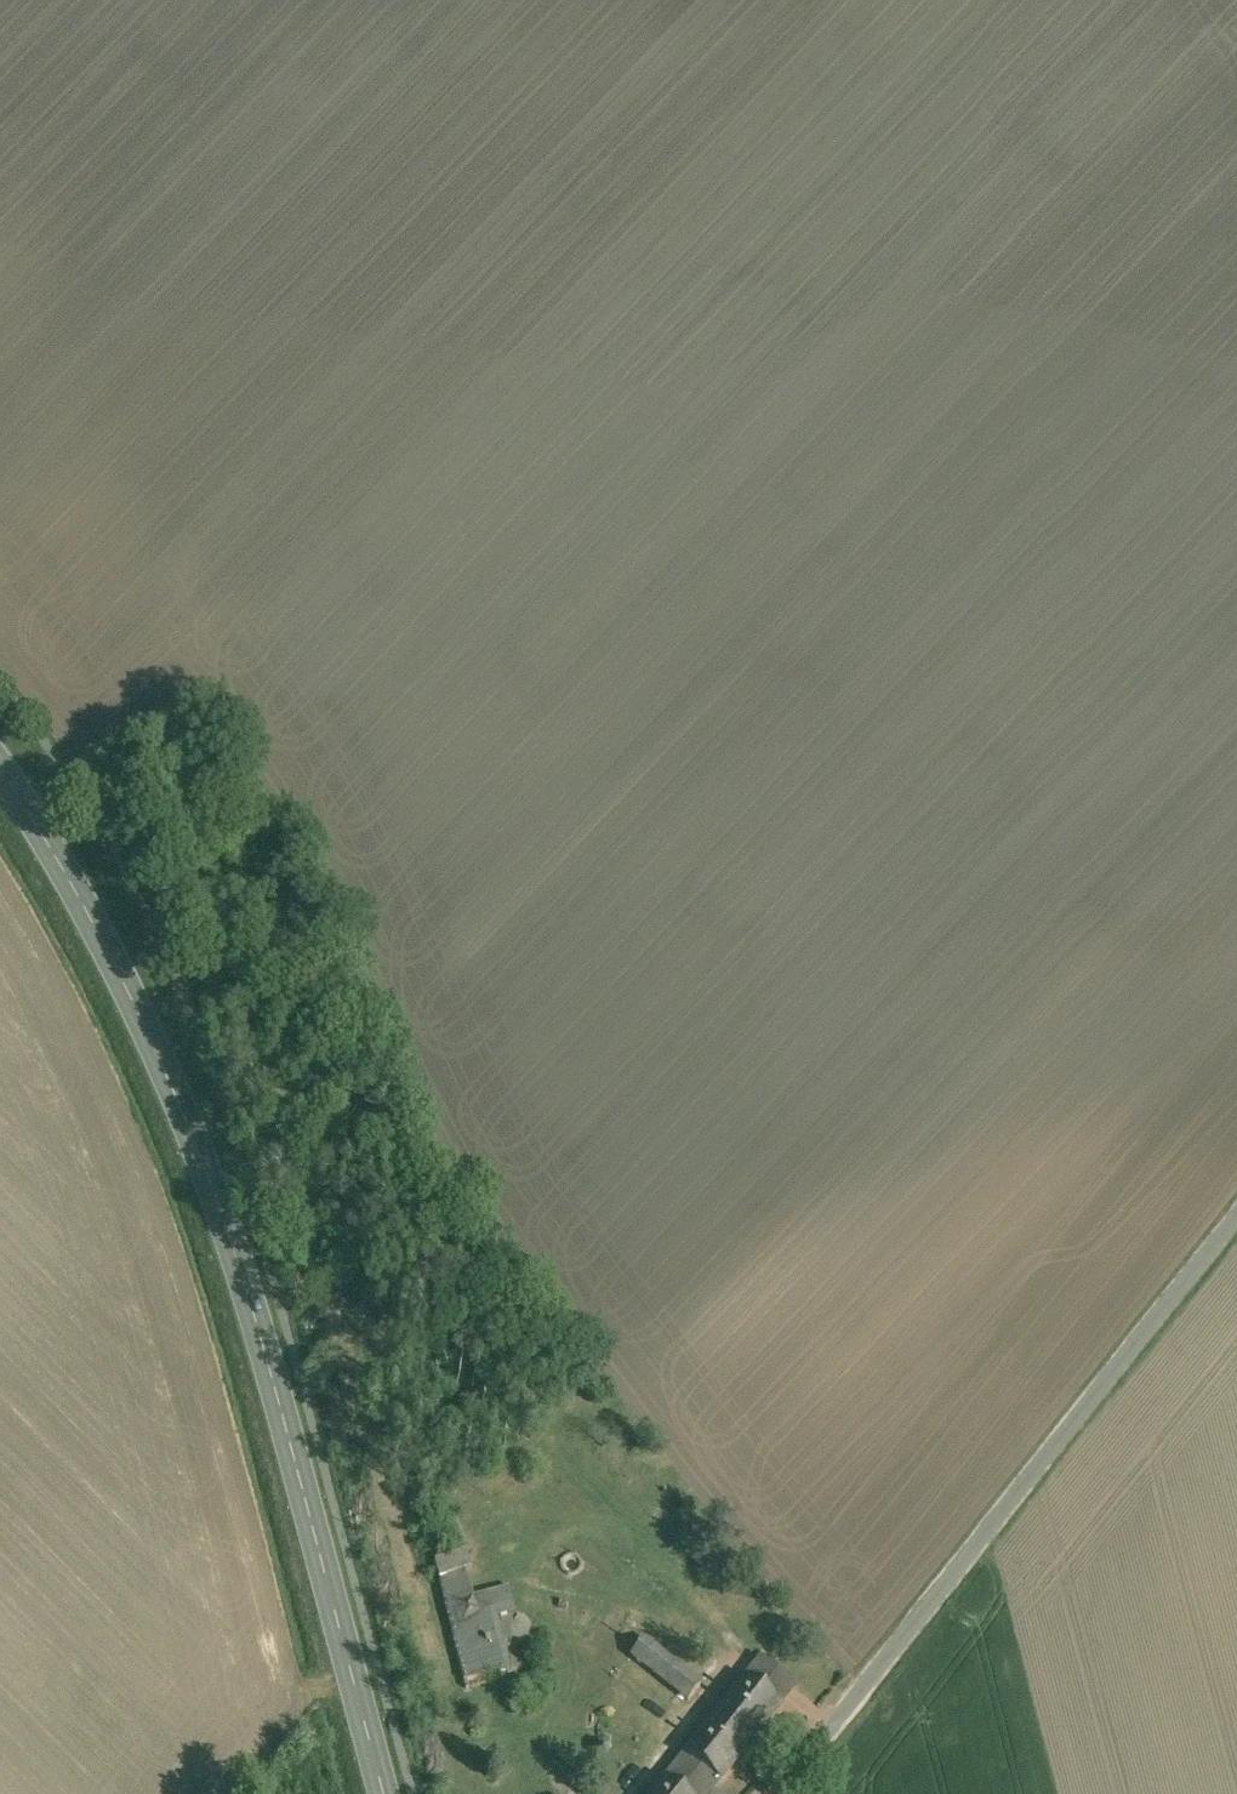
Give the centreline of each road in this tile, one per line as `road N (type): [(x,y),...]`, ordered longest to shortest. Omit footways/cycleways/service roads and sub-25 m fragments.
road 1 (secondary): [(0,738),(128,959),(222,1167),(389,1793)]
road 2 (unclassified): [(769,1793),(1236,1215)]

